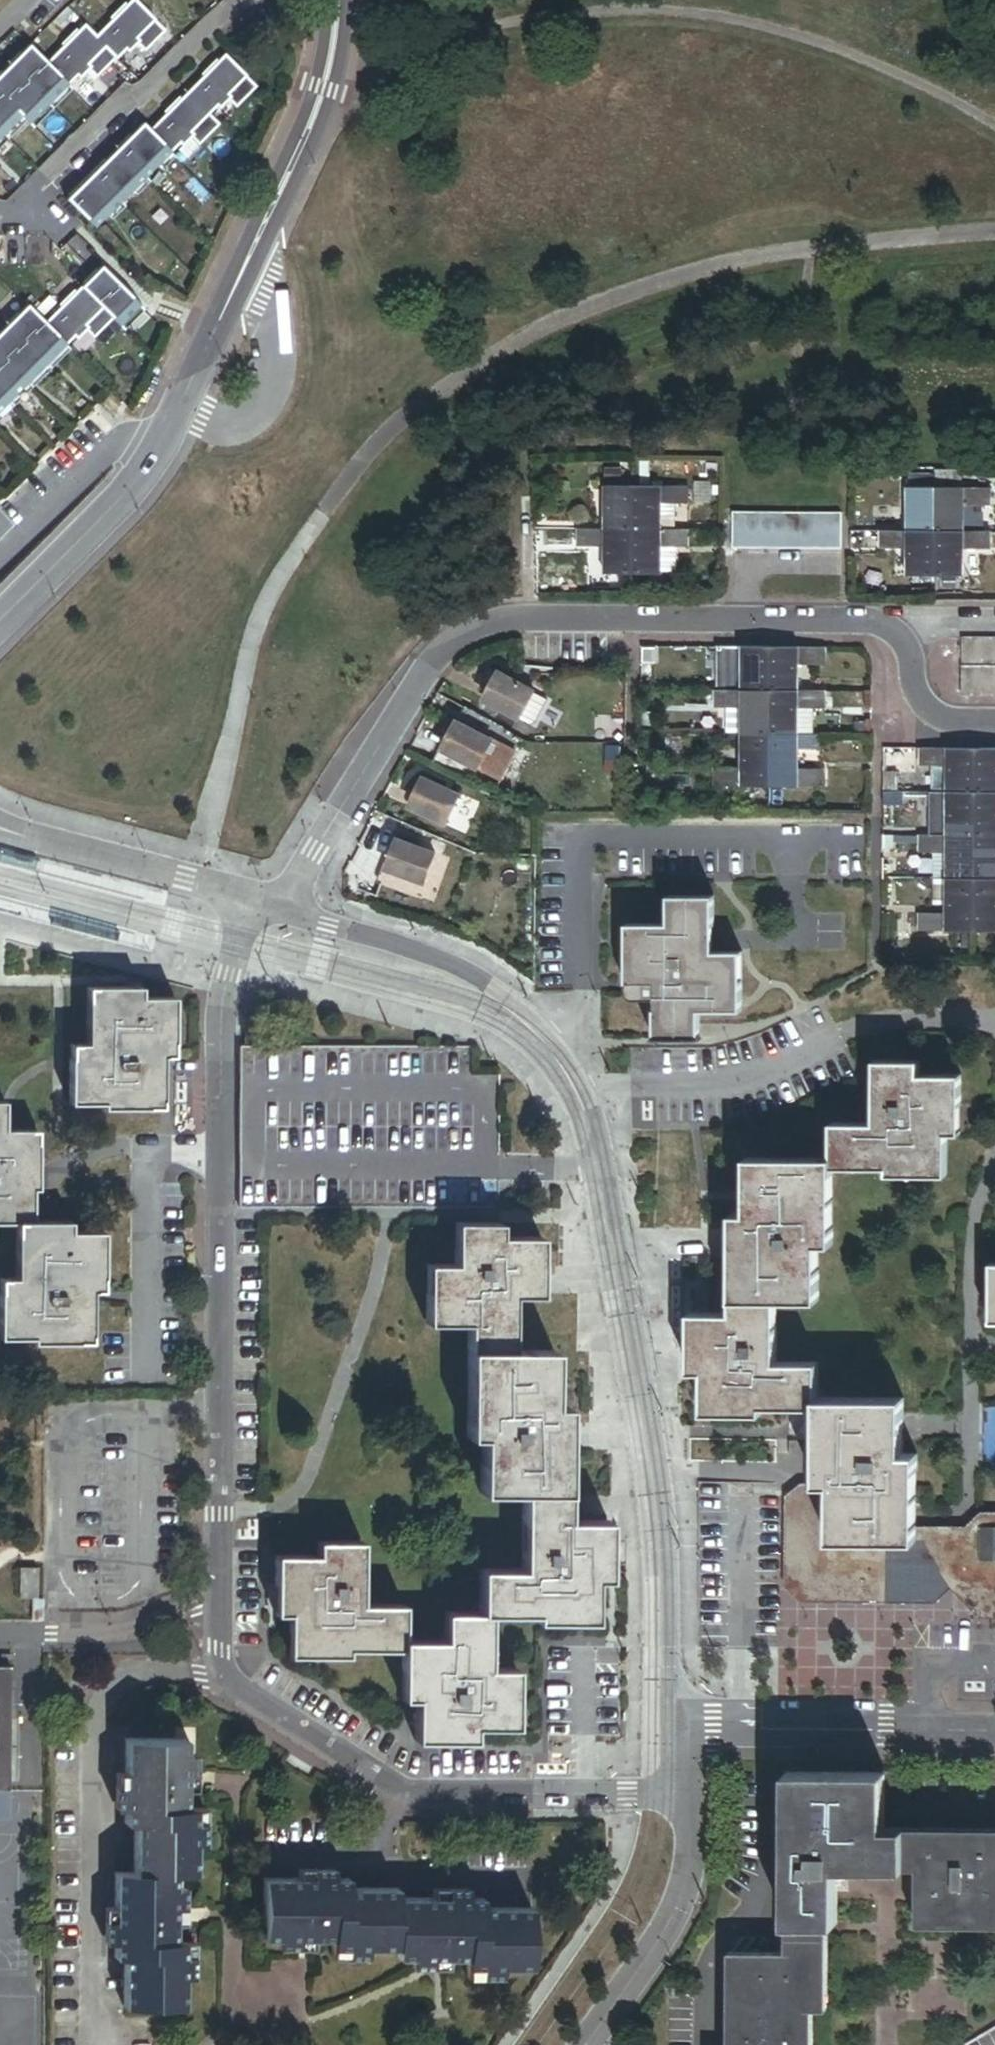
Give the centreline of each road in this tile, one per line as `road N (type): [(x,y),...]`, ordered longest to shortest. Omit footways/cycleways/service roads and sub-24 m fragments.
road 1 (residential): [(249,901),(224,1012),(222,1675),(407,1794),(690,1793)]
road 2 (residential): [(688,1726),(669,1674),(668,1570),(652,1422),(585,1098),(551,1038),(514,1000),(455,965),(274,909)]
road 3 (residential): [(274,909),(420,681),(440,654),(479,630),(522,619),(862,621),(903,645),(919,696),(937,717),(994,724)]
road 4 (residential): [(156,450),(325,91),(337,0)]
road 5 (residential): [(0,218),(16,217),(243,0)]
road 6 (residential): [(688,1726),(994,1730)]
road 7 (residential): [(587,2044),(675,1913),(689,1862),(690,1793)]
road 8 (residential): [(249,901),(0,829)]
road 9 (residential): [(0,618),(156,450)]
road 10 (residential): [(156,450),(131,443),(109,450),(0,561)]

